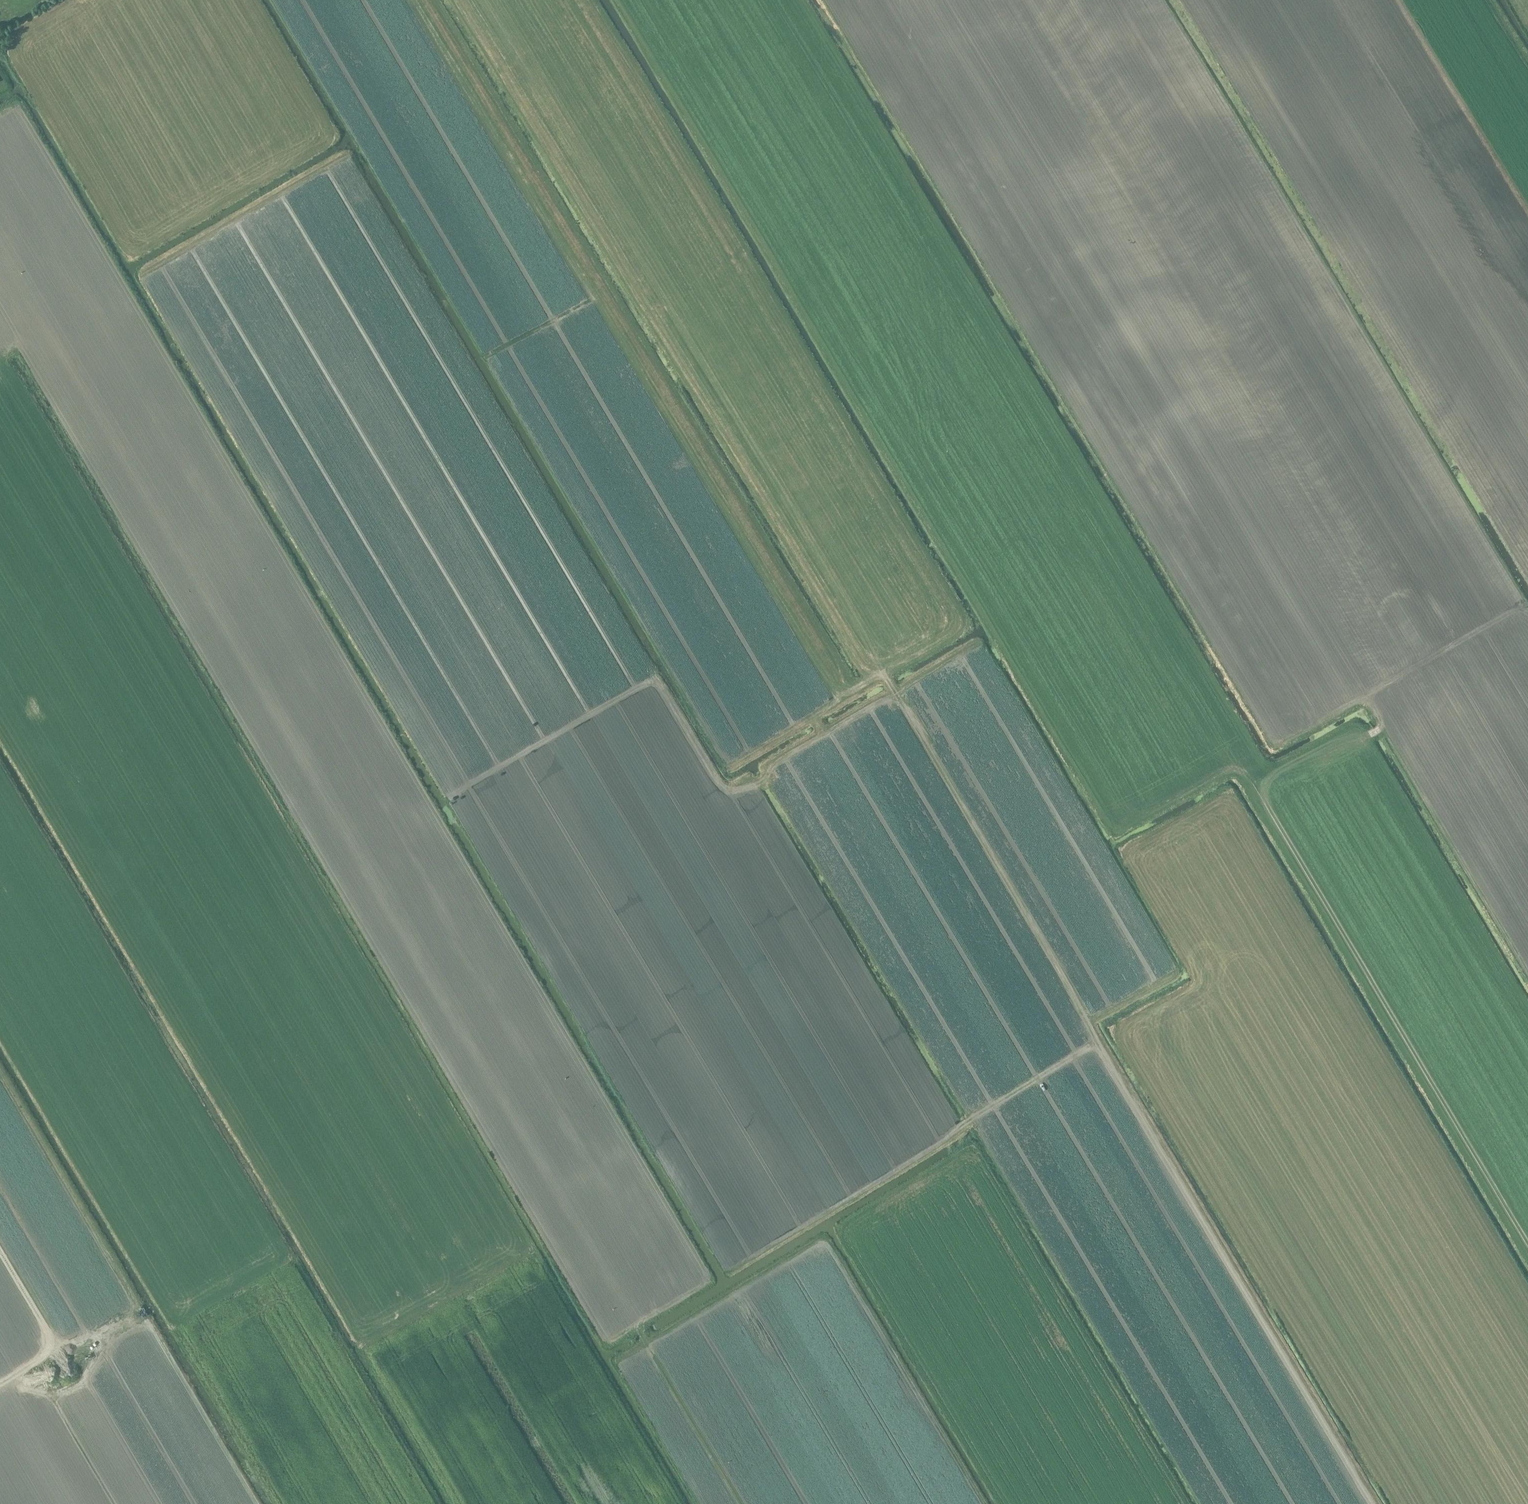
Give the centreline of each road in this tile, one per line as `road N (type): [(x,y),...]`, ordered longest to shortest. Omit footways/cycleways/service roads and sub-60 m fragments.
road 1 (track): [(884,673),(905,713),(882,711),(841,739),(826,734),(814,715),(823,681),(782,610),(410,0)]
road 2 (track): [(1101,1048),(1372,1503)]
road 3 (track): [(905,713),(1101,1048)]
road 4 (track): [(1101,1048),(961,1126)]

